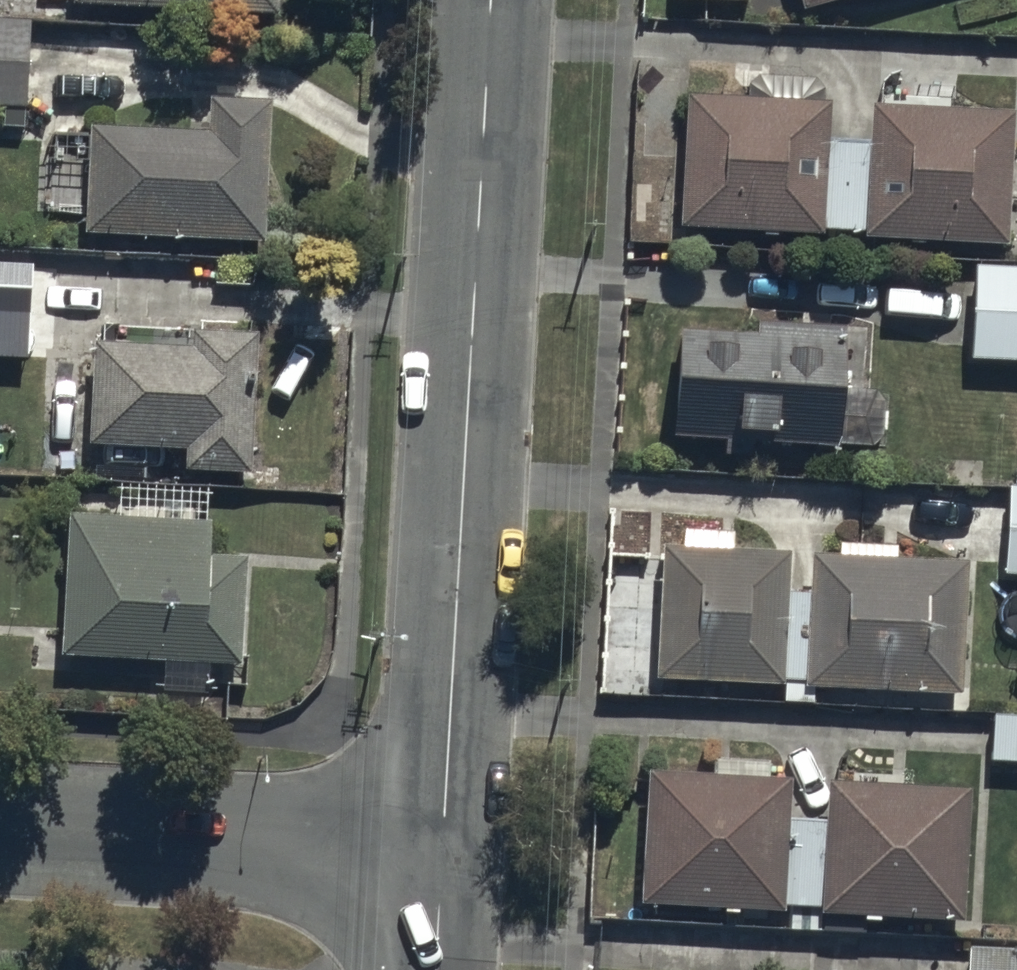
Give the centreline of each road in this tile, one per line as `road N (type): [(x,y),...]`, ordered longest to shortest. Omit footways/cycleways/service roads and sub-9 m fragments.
road 1 (residential): [(490,0),(441,850)]
road 2 (residential): [(441,850),(0,828)]

